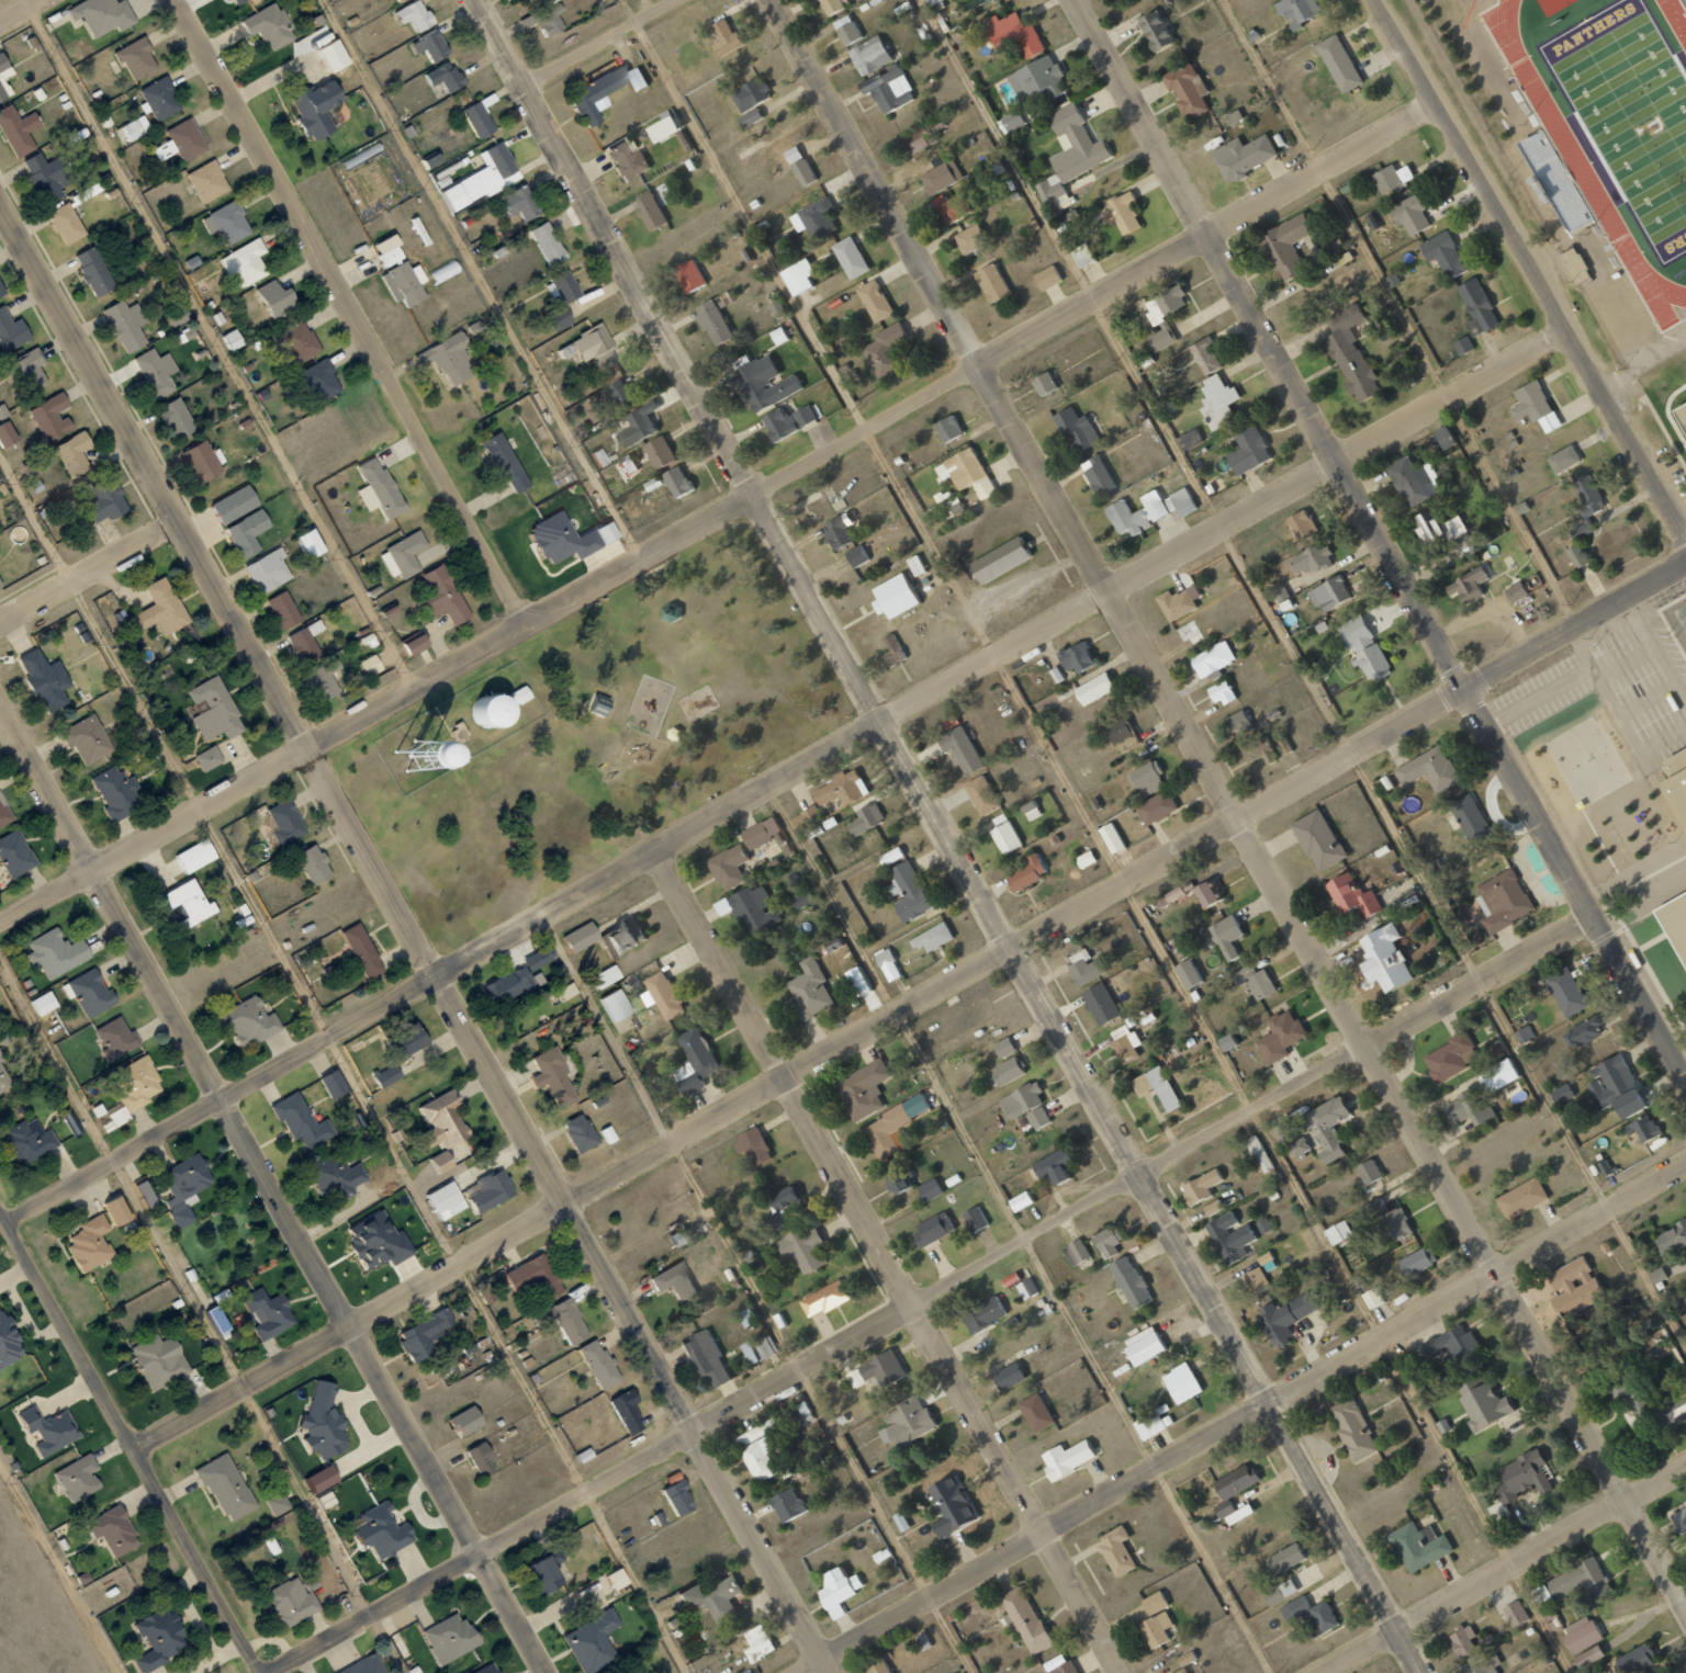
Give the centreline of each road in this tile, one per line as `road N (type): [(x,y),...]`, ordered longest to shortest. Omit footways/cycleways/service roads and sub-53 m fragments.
road 1 (tertiary): [(1423,1672),(466,0)]
road 2 (residential): [(1685,1608),(773,0)]
road 3 (residential): [(5,1224),(1564,329)]
road 4 (residential): [(132,1447),(1685,562)]
road 5 (residential): [(826,1672),(695,1424),(560,1201),(0,212)]
road 6 (residential): [(0,921),(1434,109)]
road 7 (residential): [(269,1672),(1593,912)]
road 8 (residential): [(1685,1084),(1072,0)]
road 9 (residential): [(543,1672),(0,717)]
road 10 (residential): [(796,1672),(1685,1163)]
road 11 (residential): [(1124,1672),(655,851)]
road 12 (residential): [(526,625),(169,0)]
road 13 (residential): [(1685,542),(1369,0)]
road 14 (residential): [(259,1672),(0,1215)]
road 15 (residential): [(1326,1672),(1685,1467)]
road 16 (residential): [(522,100),(716,0)]
road 17 (residential): [(0,620),(172,520)]

